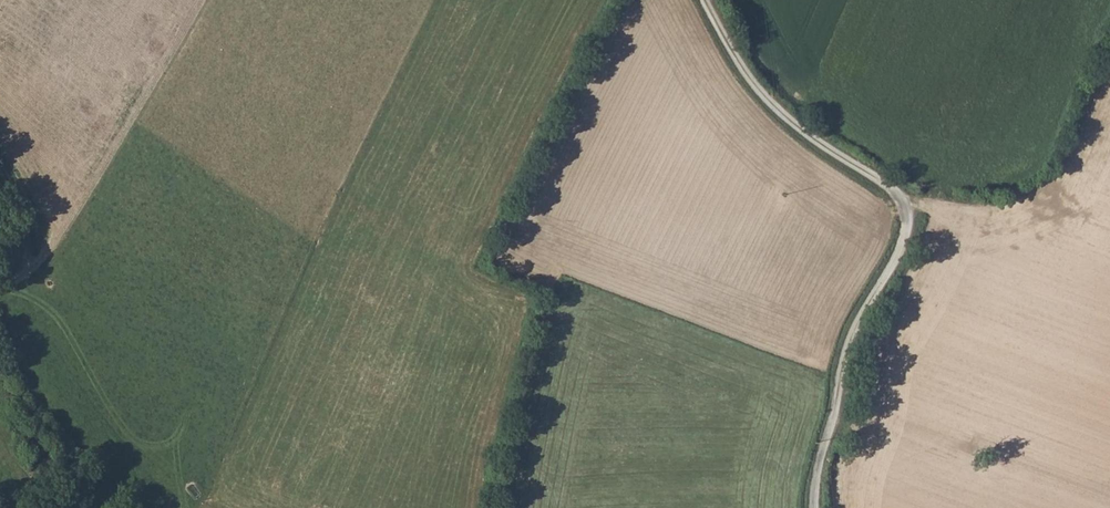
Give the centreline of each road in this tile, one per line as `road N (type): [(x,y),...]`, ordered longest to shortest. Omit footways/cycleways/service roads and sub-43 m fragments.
road 1 (track): [(704,0),(762,93),(796,129),(893,189),(909,222),(842,367),(814,507)]

